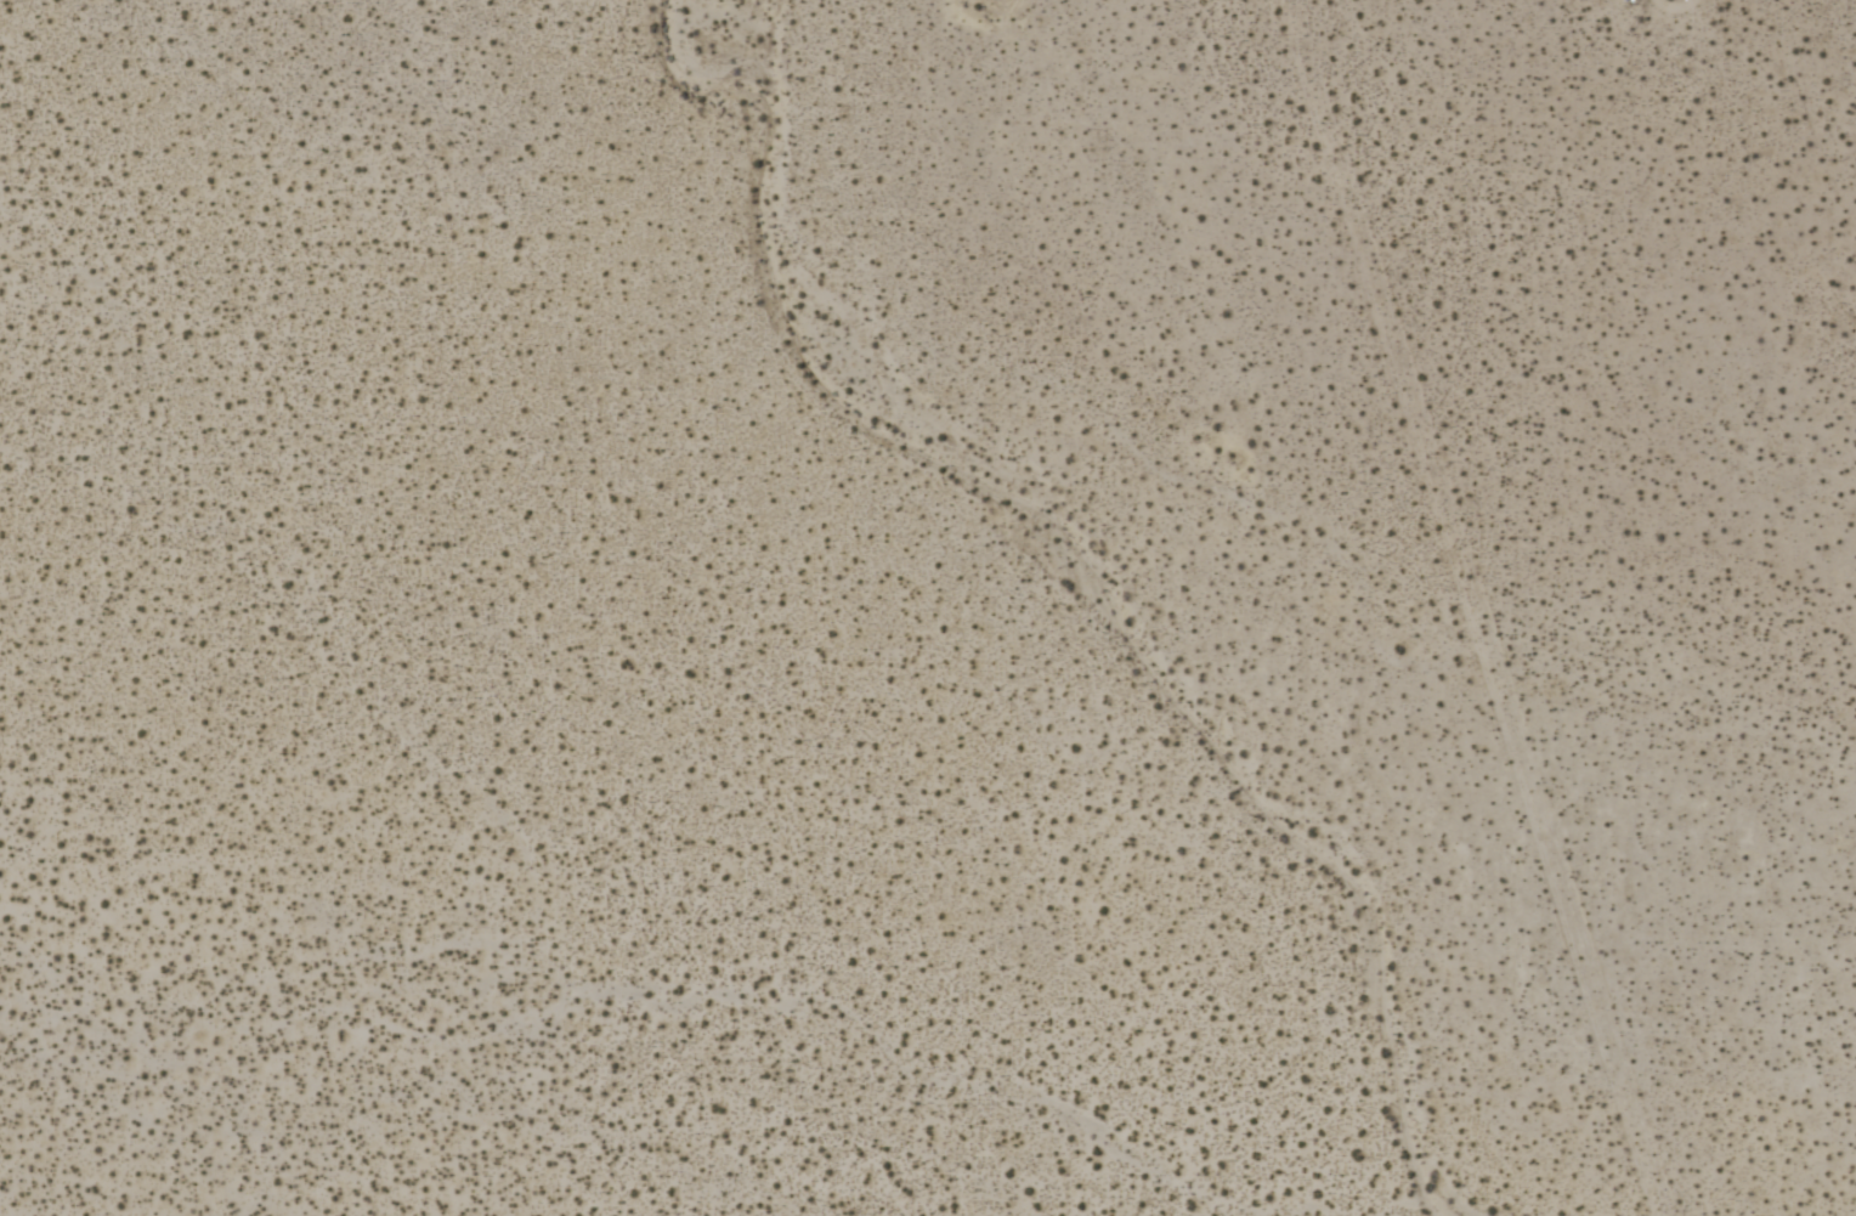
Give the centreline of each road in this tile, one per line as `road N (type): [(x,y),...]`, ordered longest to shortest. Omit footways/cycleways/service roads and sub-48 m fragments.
road 1 (track): [(1627,1215),(1403,368),(1278,0)]

